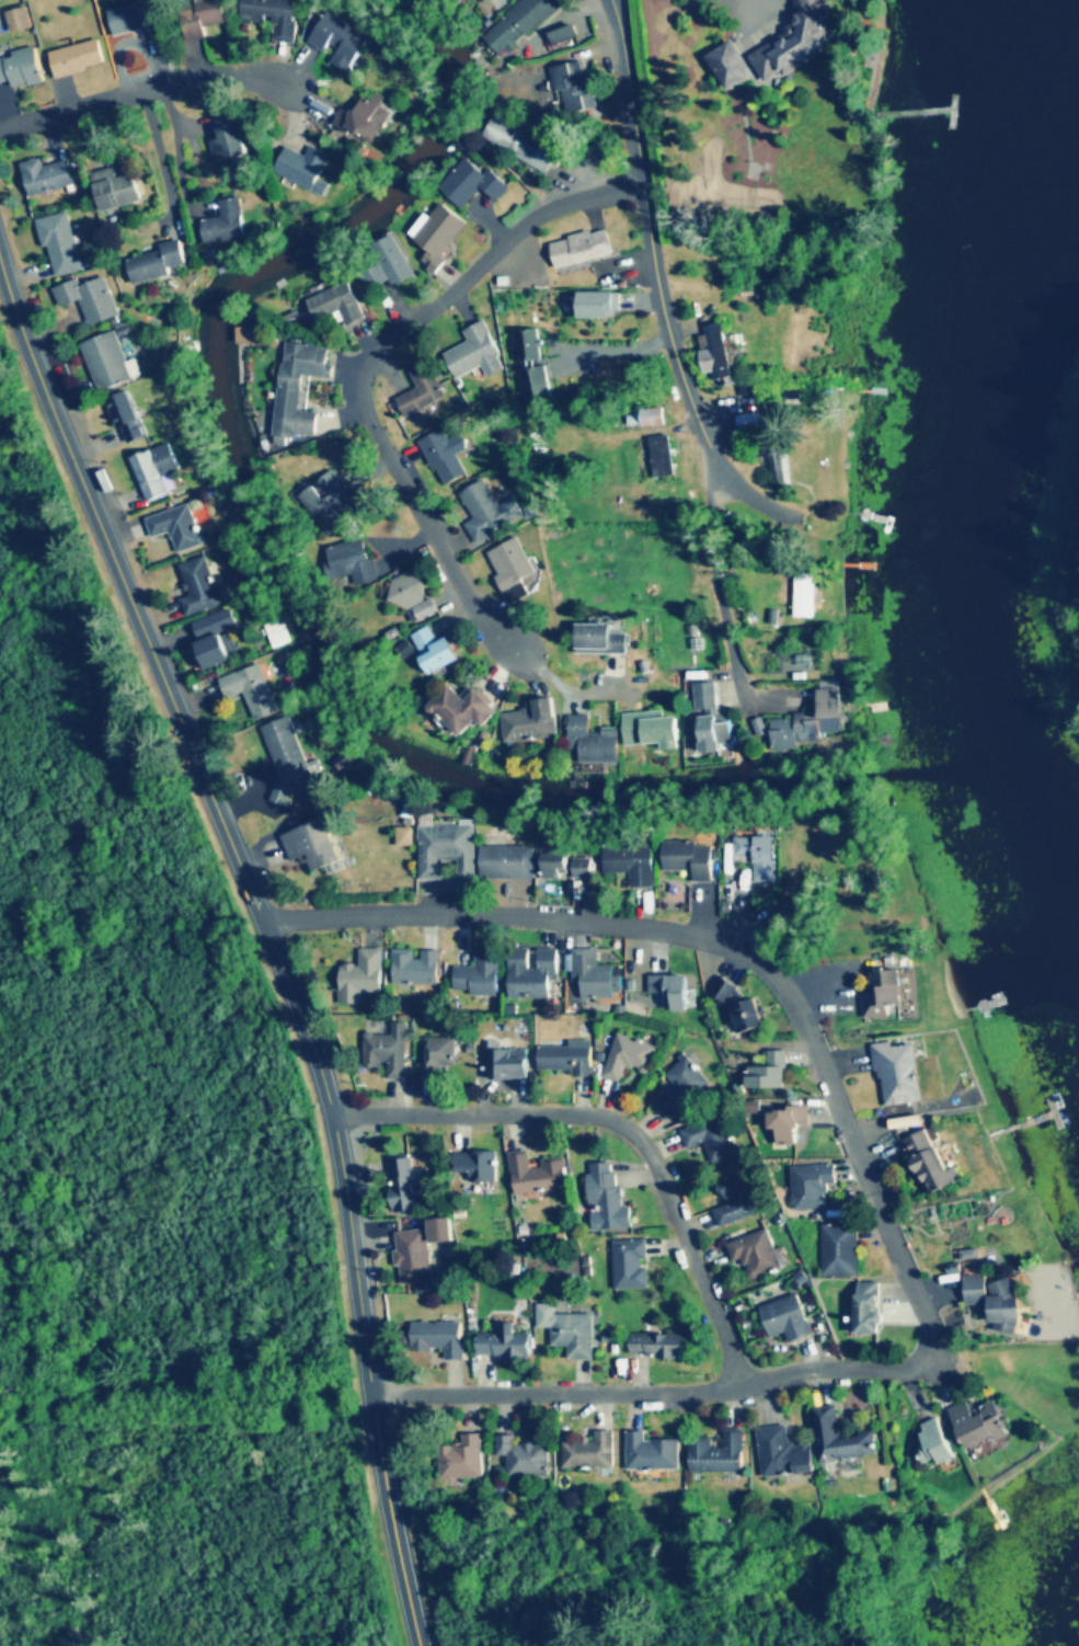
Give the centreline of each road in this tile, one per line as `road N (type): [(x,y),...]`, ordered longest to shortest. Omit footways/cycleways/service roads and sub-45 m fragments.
road 1 (tertiary): [(422,1645),(390,1499),(345,1166),(322,1070),(35,361),(0,246)]
road 2 (residential): [(780,979),(801,1008),(931,1322),(928,1353),(896,1370),(814,1370),(711,1394),(375,1395)]
road 3 (residential): [(517,650),(462,585),(369,411),(368,374),(397,339),(539,219),(647,191)]
road 4 (residential): [(750,1386),(640,1136),(583,1116),(335,1118)]
road 5 (residential): [(267,925),(384,916),(613,925),(735,948),(780,979)]
road 6 (residential): [(726,476),(668,317),(613,0)]
road 7 (residential): [(0,137),(221,72),(322,107)]

